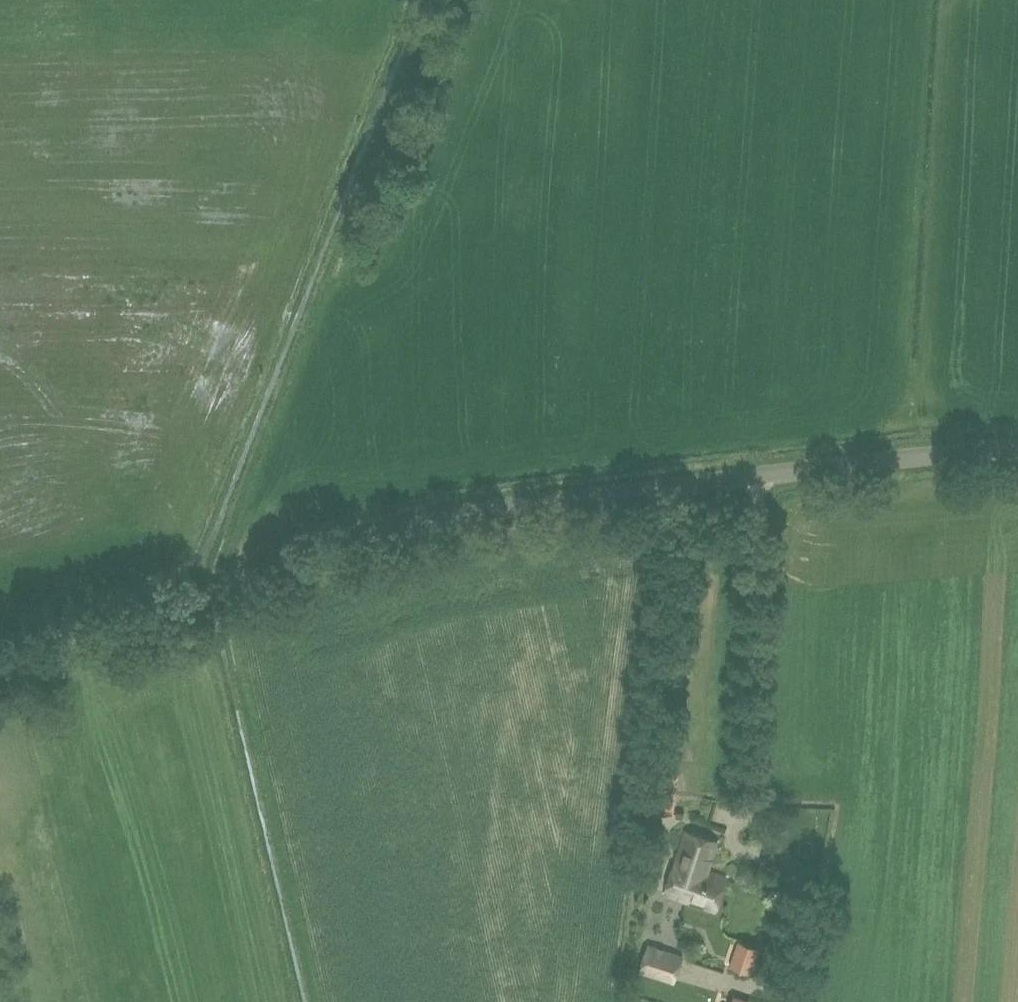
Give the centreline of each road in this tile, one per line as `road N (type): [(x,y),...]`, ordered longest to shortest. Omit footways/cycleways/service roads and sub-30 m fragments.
road 1 (tertiary): [(1017,454),(484,513),(239,586),(0,671)]

